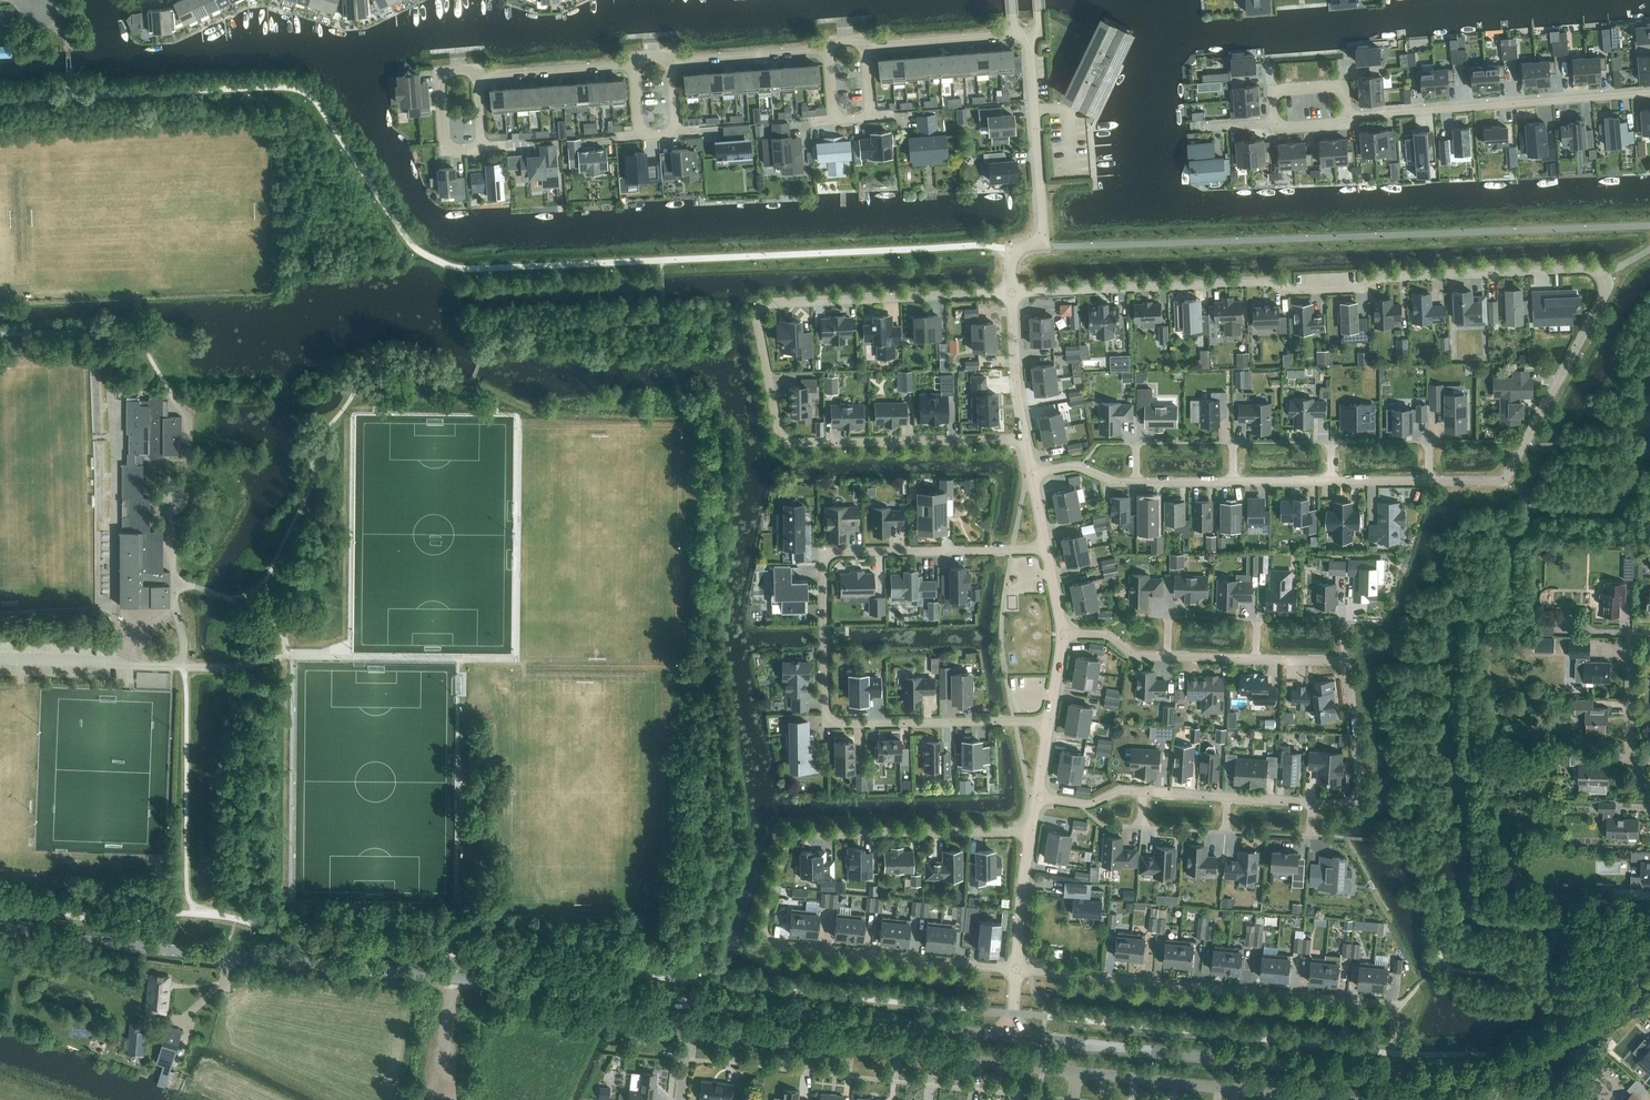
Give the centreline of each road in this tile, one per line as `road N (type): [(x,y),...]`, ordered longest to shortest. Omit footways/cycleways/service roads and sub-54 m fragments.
road 1 (tertiary): [(1011,1036),(0,927)]
road 2 (residential): [(1035,797),(1089,803),(1119,789),(1340,802),(1359,780),(1345,664),(1139,656),(1101,633),(1063,633)]
road 3 (residential): [(1031,473),(1077,466),(1118,484),(1504,480),(1600,305),(1602,279)]
road 4 (residential): [(1025,438),(781,441),(757,315),(768,303),(1011,292)]
road 5 (residential): [(1030,831),(791,835),(764,941),(1017,968)]
road 6 (residential): [(1011,292),(1365,287),(1381,277),(1589,269),(1602,279)]
road 7 (residential): [(1049,720),(857,726),(830,706),(835,560),(847,553),(1047,549)]
road 8 (tertiary): [(1504,1099),(1465,1082),(1011,1036)]
road 9 (residential): [(1017,968),(1395,1006),(1393,1032)]
road 10 (residential): [(1079,1077),(691,1031)]
road 11 (residential): [(1649,93),(1346,118)]
road 12 (residential): [(1011,292),(1011,259),(1042,228),(1027,35)]
road 13 (residential): [(1332,1099),(1079,1077)]
road 14 (residential): [(1649,635),(1631,635),(1623,749),(1649,793)]
road 15 (residential): [(1027,35),(866,47)]
road 16 (residential): [(482,73),(441,72),(444,150),(485,147)]
road 17 (residential): [(828,48),(669,61)]
road 18 (residential): [(633,62),(482,73)]
road 19 (residential): [(1025,438),(1011,292)]
road 20 (residential): [(1017,968),(1030,831)]
road 21 (residential): [(1275,123),(1273,91),(1344,84),(1346,118)]
road 22 (residential): [(1545,1053),(1649,979)]
road 23 (track): [(453,978),(442,1099)]

